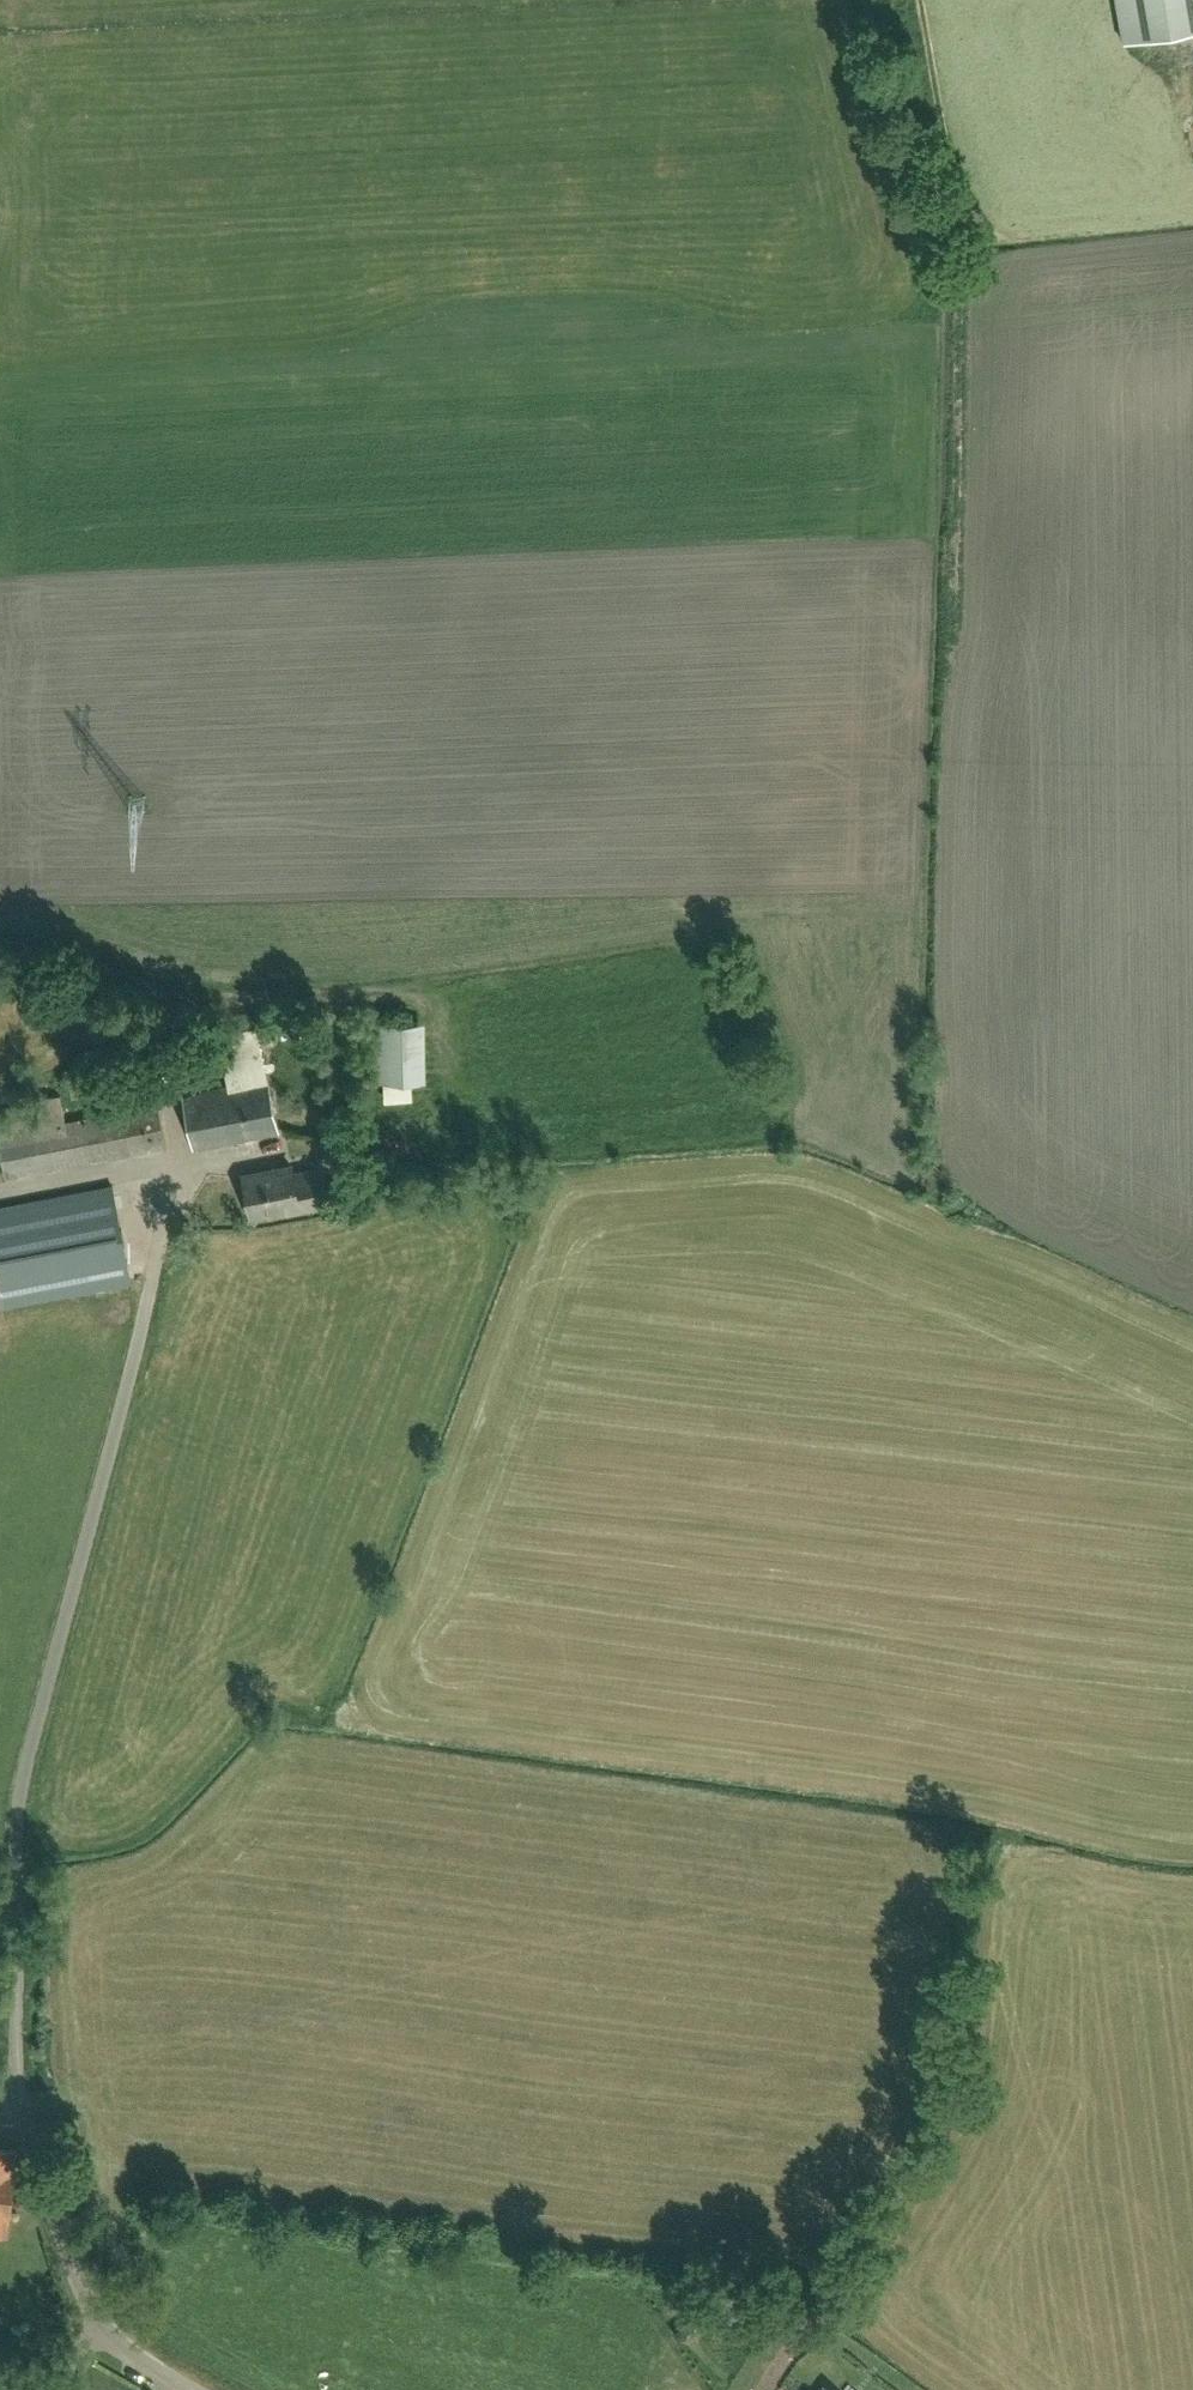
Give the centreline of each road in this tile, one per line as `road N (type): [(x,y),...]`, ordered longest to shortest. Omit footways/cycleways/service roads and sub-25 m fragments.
road 1 (unclassified): [(224,2389),(140,2333),(107,2286),(83,2228),(30,2021),(25,1919),(40,1823),(180,1282)]

